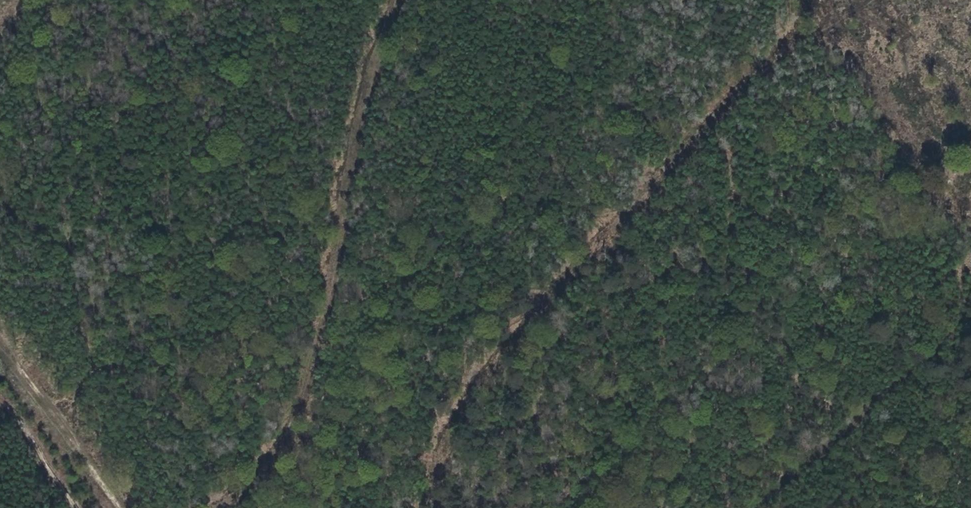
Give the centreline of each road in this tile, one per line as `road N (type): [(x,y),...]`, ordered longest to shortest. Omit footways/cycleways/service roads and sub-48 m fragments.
road 1 (track): [(122,507),(0,349)]

